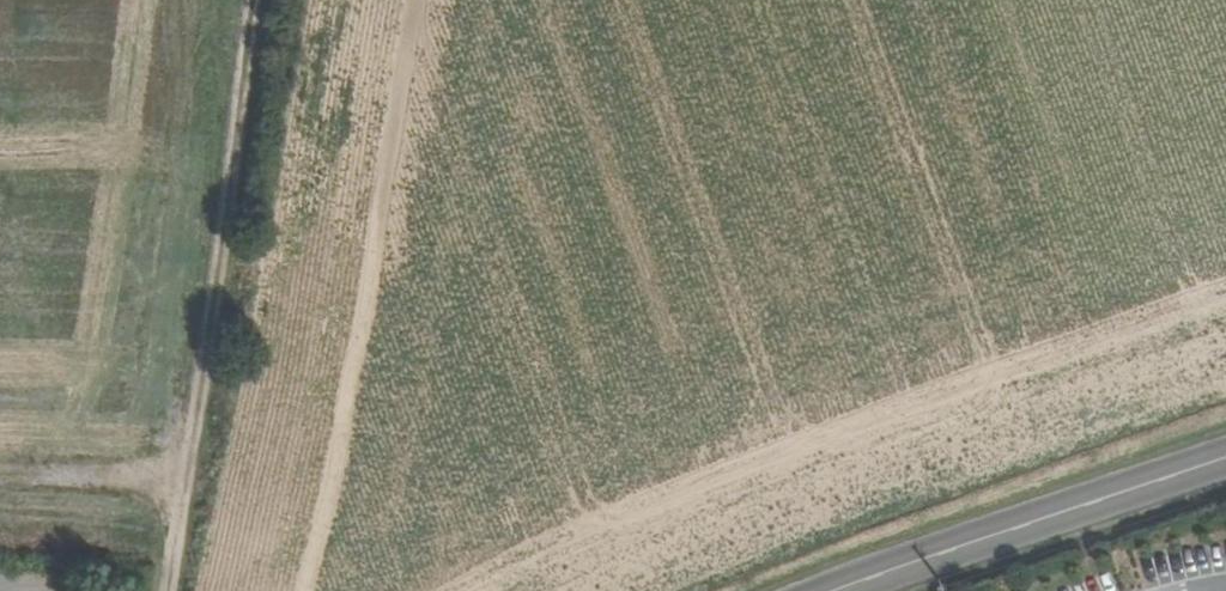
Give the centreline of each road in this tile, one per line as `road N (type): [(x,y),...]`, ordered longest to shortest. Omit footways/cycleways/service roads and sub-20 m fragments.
road 1 (track): [(269,0),(188,590)]
road 2 (primary): [(1225,461),(847,590)]

